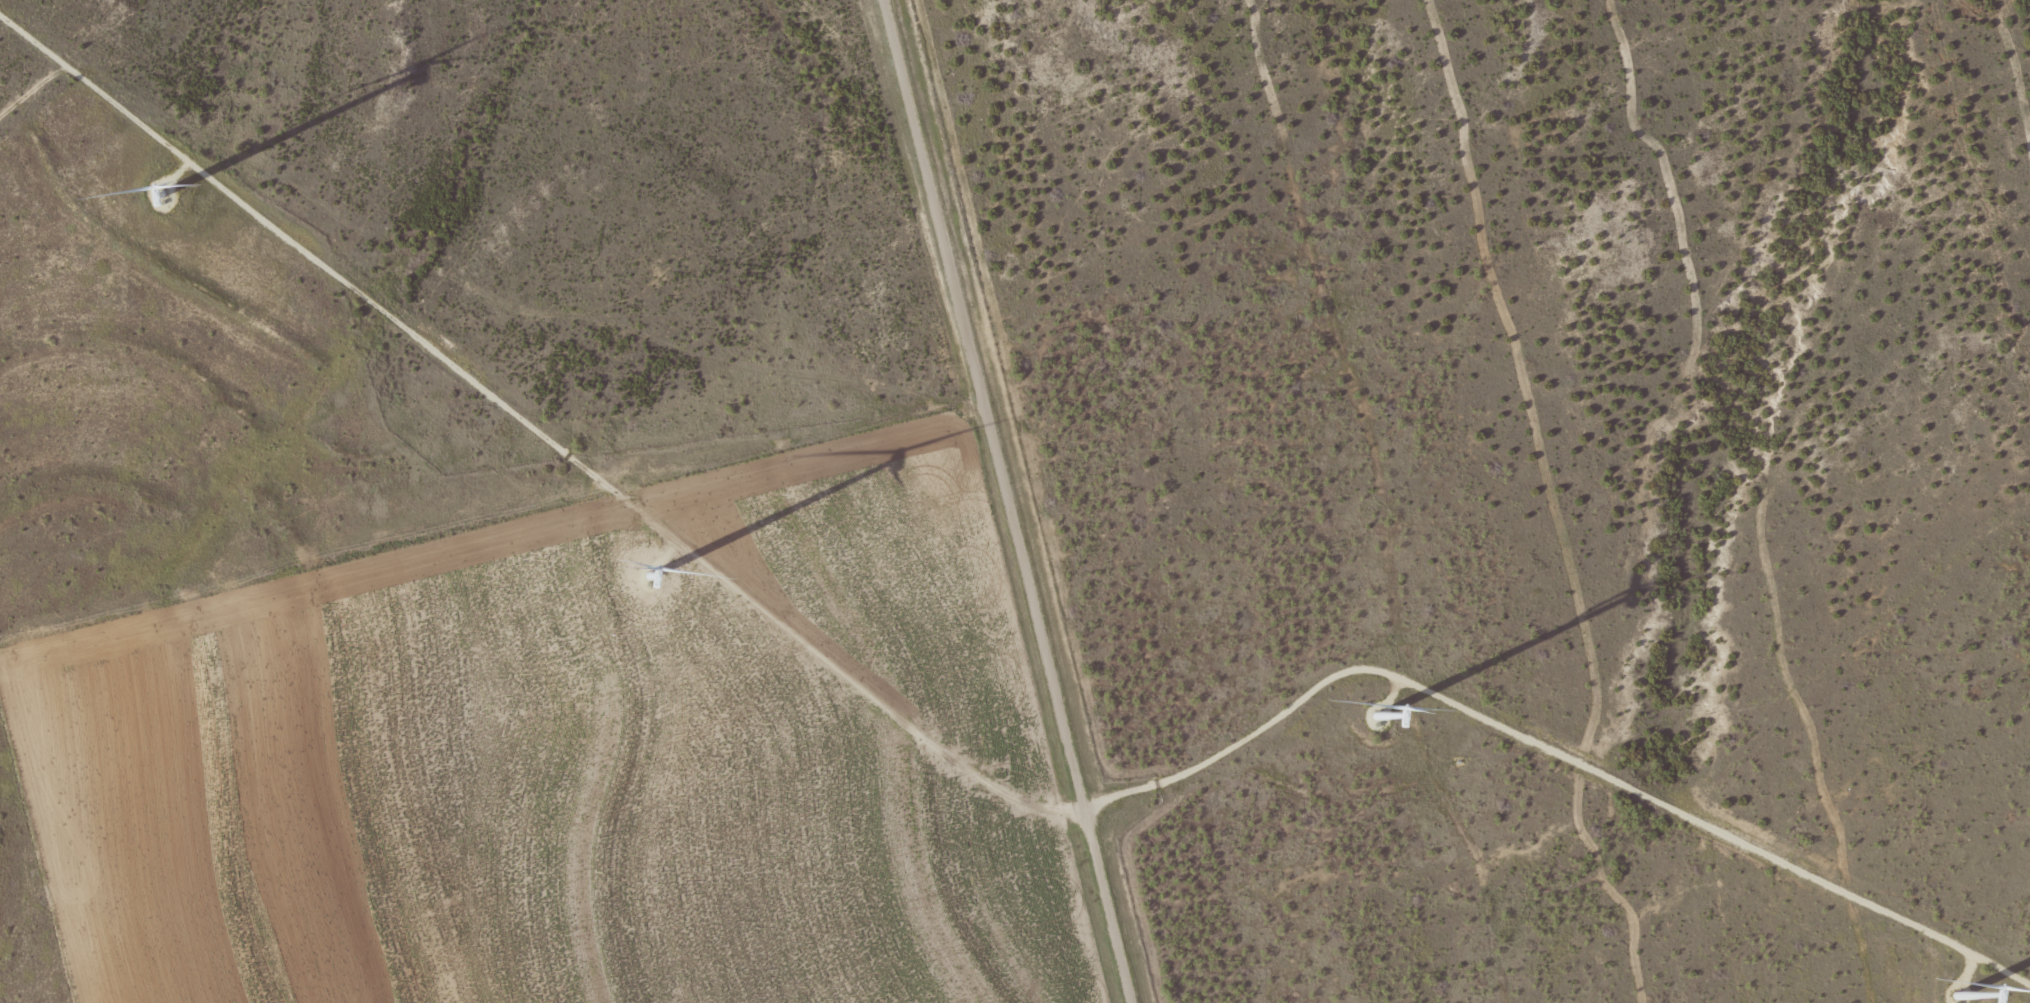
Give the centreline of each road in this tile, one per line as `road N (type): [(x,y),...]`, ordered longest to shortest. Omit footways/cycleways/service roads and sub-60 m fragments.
road 1 (residential): [(1132,1002),(885,0)]
road 2 (residential): [(0,53),(151,88),(454,246),(838,358),(973,352)]

